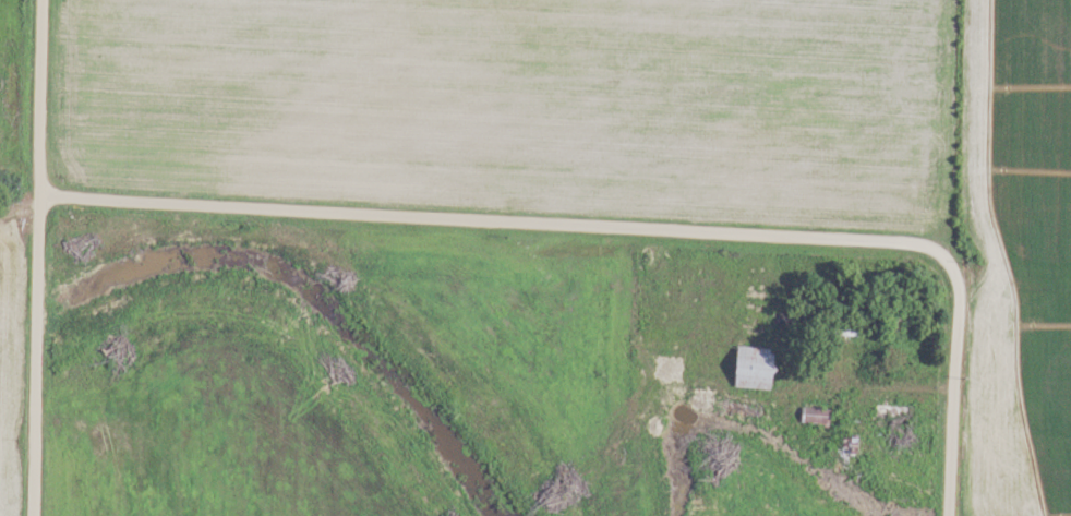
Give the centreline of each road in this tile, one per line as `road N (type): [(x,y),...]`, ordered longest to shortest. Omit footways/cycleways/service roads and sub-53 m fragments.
road 1 (residential): [(949,515),(956,288),(947,254),(934,249),(40,200)]
road 2 (residential): [(34,515),(43,0)]

